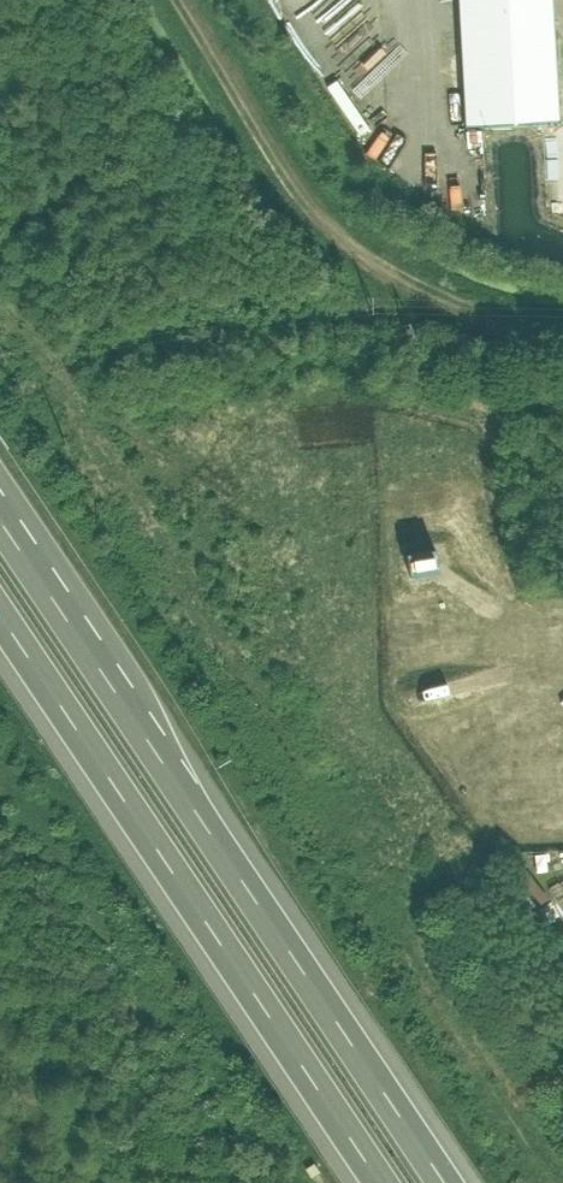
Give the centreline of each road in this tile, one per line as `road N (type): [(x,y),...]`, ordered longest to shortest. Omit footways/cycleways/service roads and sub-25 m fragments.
road 1 (motorway): [(445,1182),(0,522)]
road 2 (motorway): [(0,621),(379,1182)]

